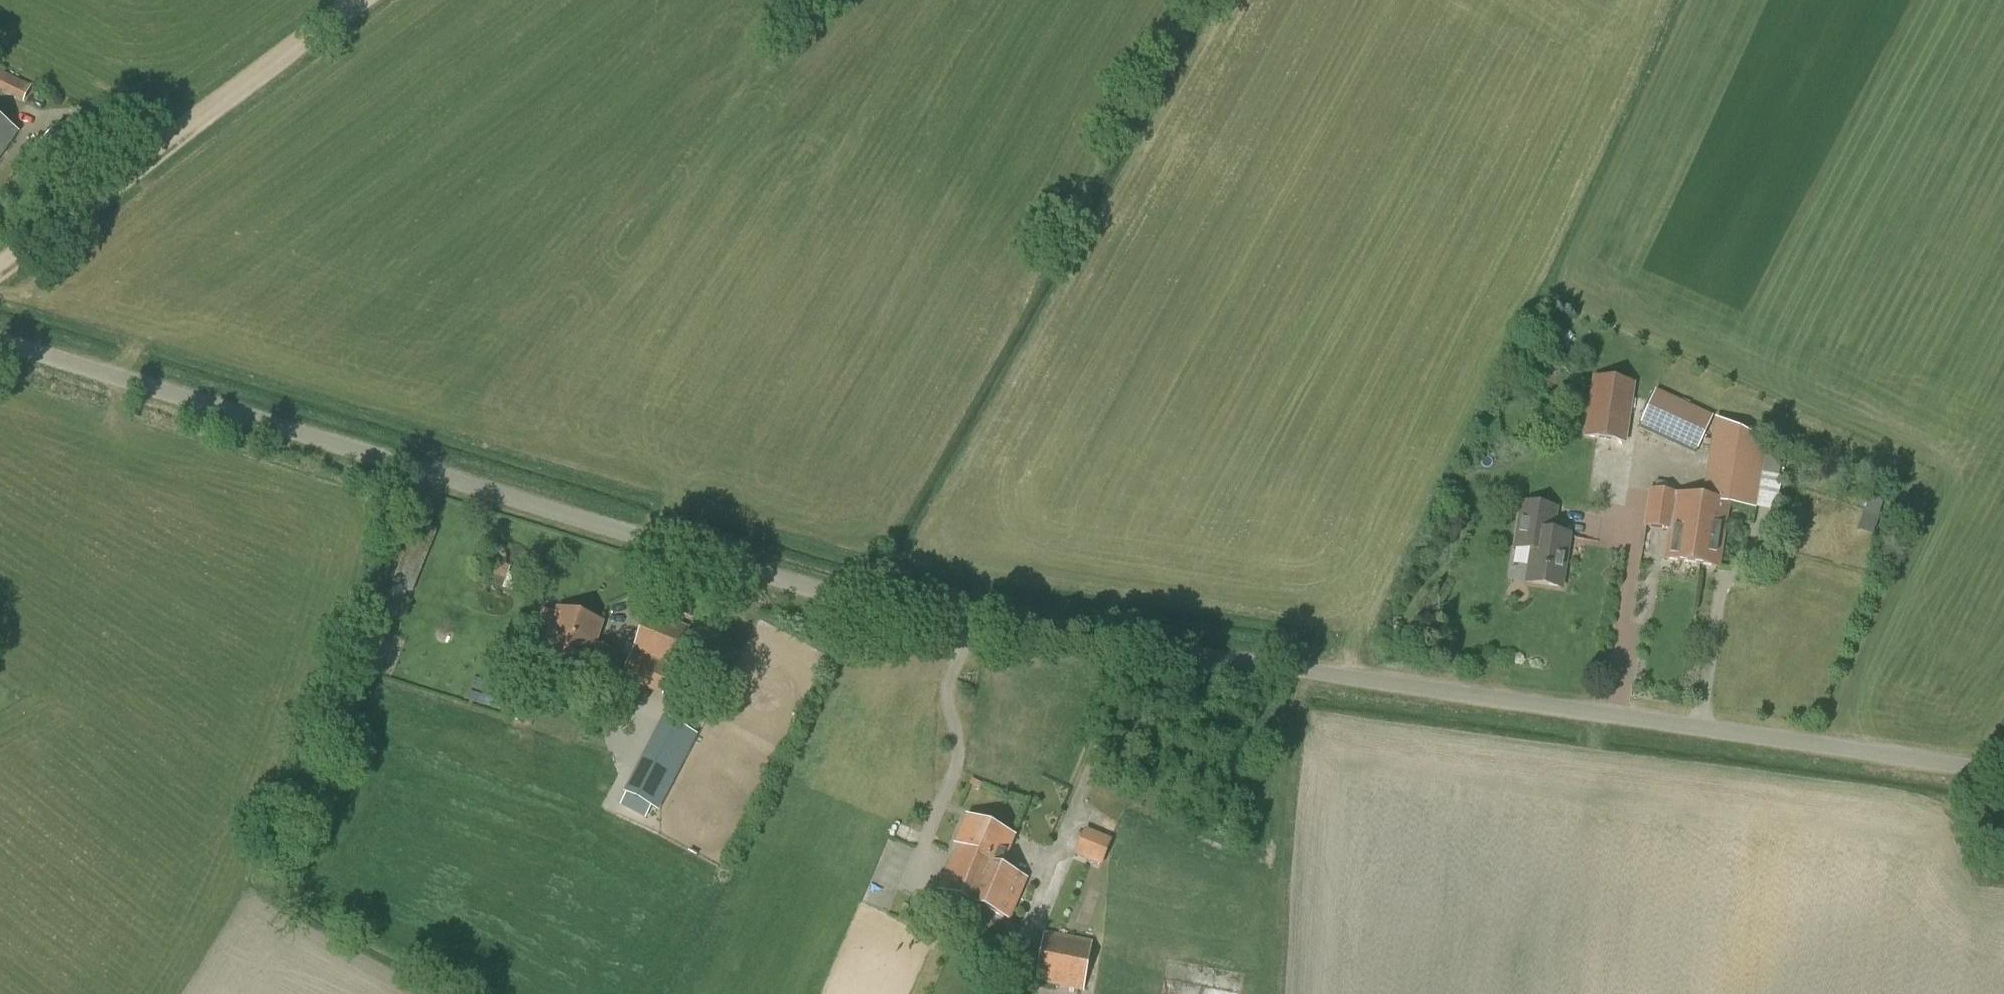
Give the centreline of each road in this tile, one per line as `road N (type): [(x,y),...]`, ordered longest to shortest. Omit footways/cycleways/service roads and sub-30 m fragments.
road 1 (unclassified): [(2003,773),(921,609),(586,519),(0,339)]
road 2 (track): [(0,264),(364,0)]

